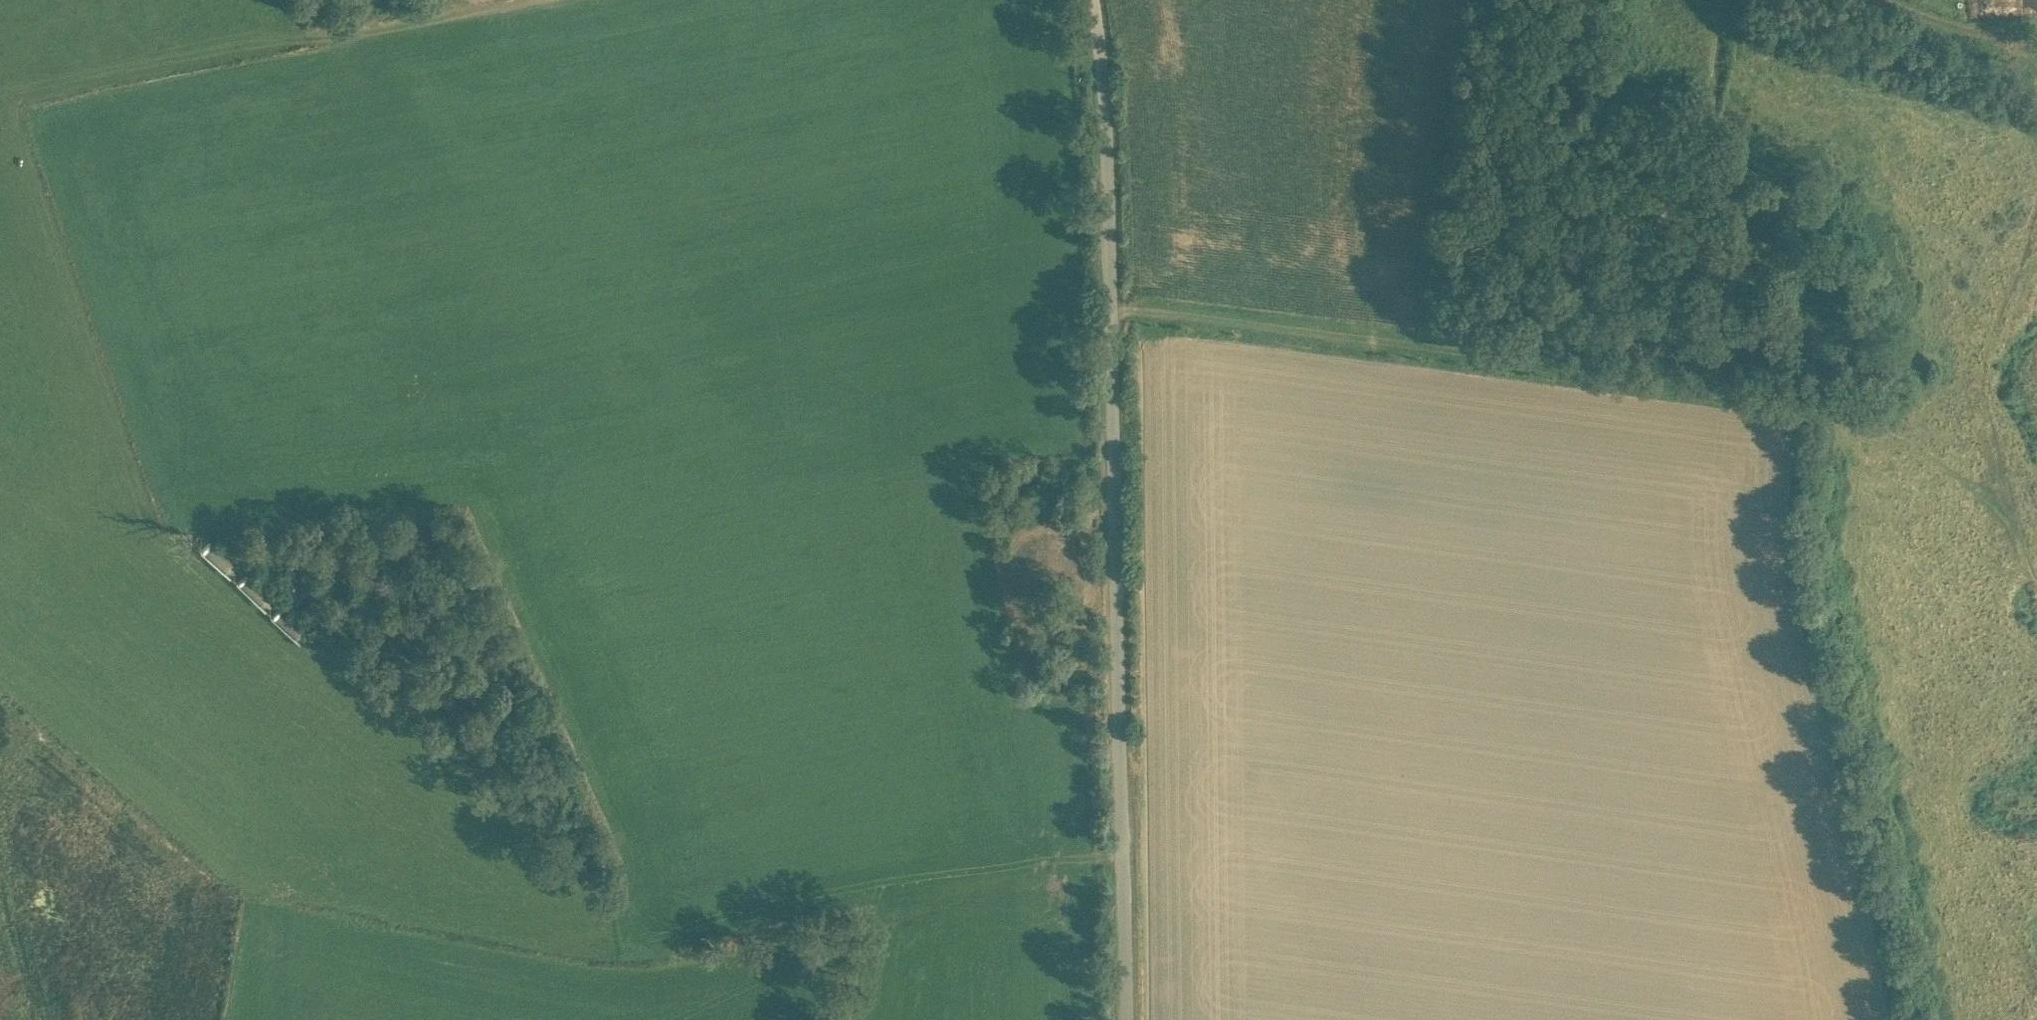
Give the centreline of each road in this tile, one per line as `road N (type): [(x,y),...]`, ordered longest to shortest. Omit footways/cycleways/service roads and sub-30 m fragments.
road 1 (unclassified): [(1130,1019),(1115,308),(1096,0)]
road 2 (track): [(1772,392),(1115,308)]
road 3 (track): [(542,0),(328,40)]

